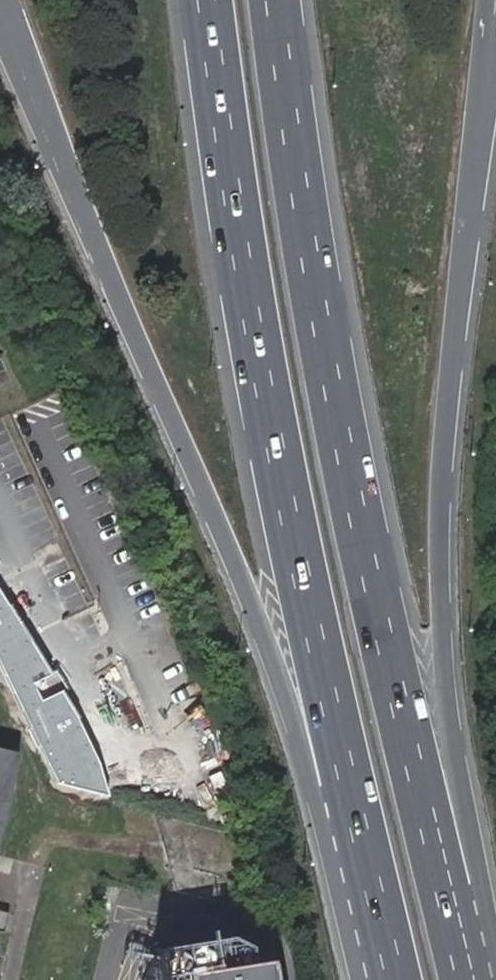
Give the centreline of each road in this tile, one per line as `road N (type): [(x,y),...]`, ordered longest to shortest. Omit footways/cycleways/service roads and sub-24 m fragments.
road 1 (trunk): [(212,0),(242,239),(314,625),(397,979)]
road 2 (trunk): [(448,903),(379,612),(307,229),(278,0)]
road 3 (trunk): [(448,903),(443,487),(495,4)]
road 4 (trunk): [(62,147),(222,540),(379,979)]
road 5 (trunk): [(10,0),(62,147)]
road 6 (trunk): [(0,26),(62,147)]

